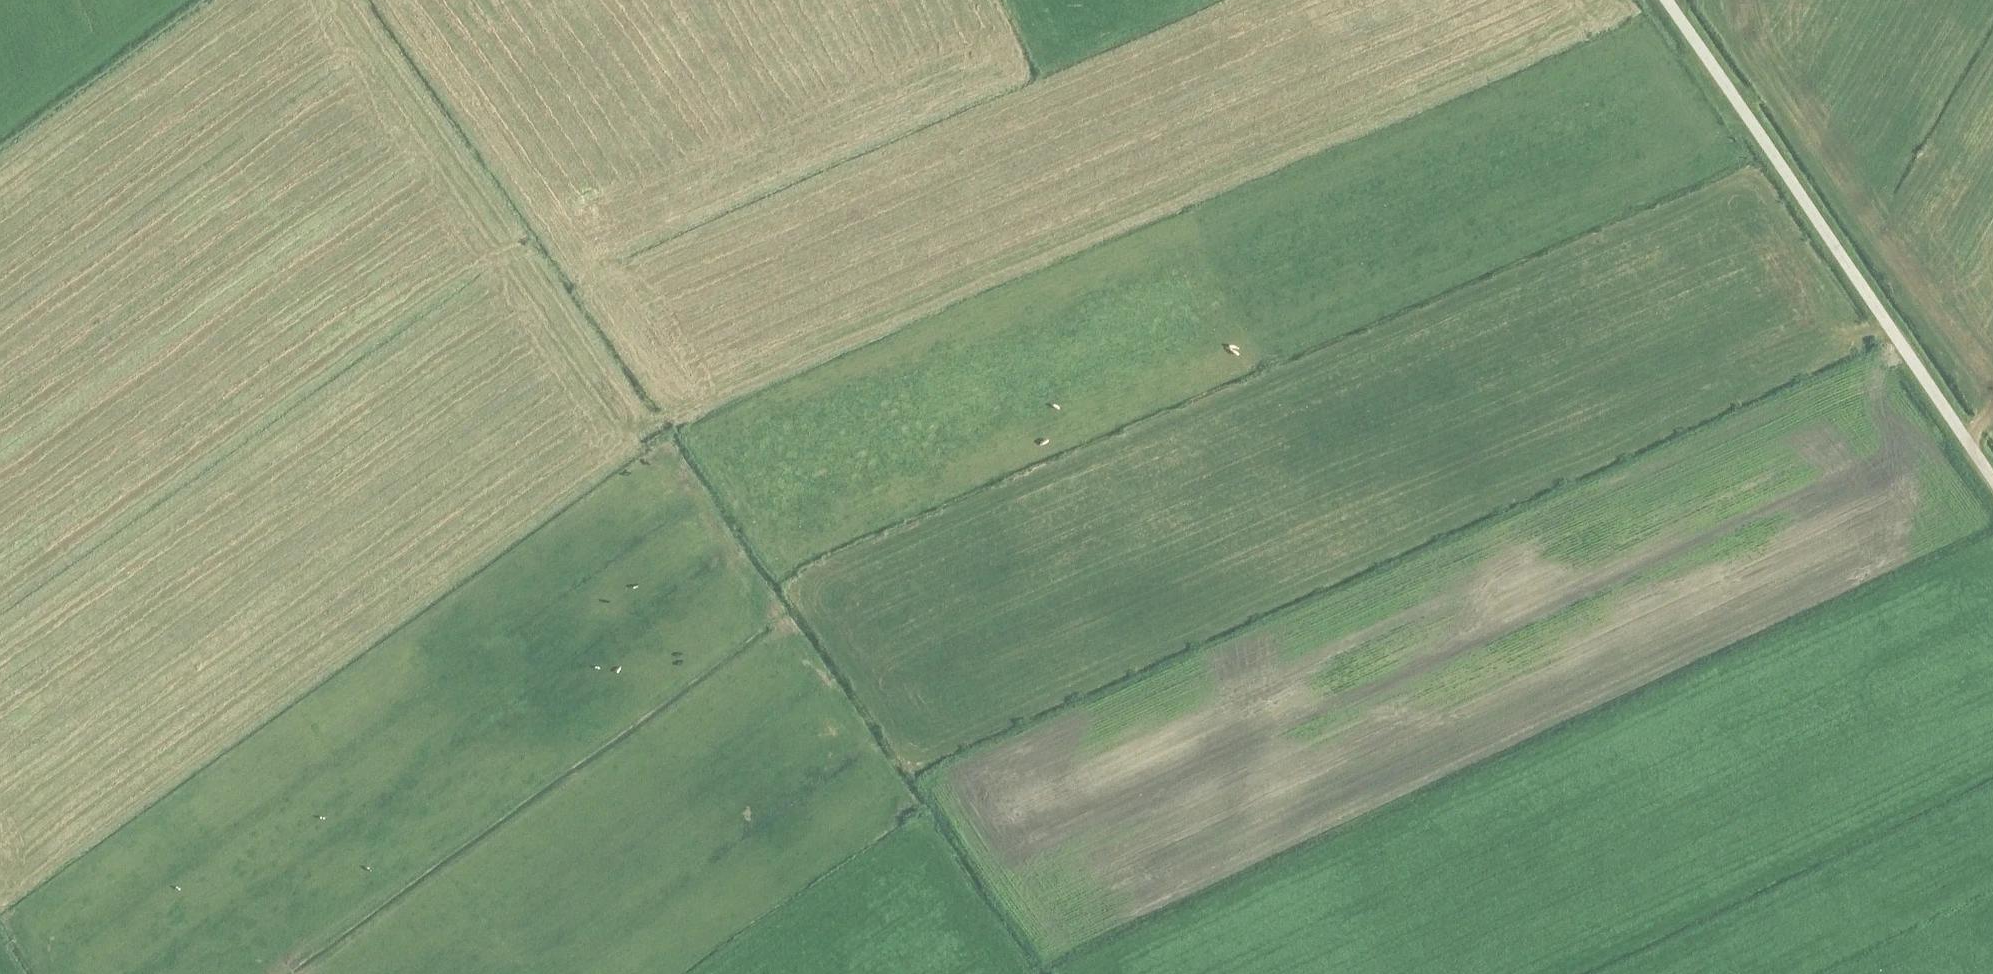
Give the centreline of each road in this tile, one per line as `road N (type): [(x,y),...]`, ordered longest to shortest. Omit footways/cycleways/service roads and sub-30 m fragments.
road 1 (unclassified): [(1992,478),(1667,0)]

